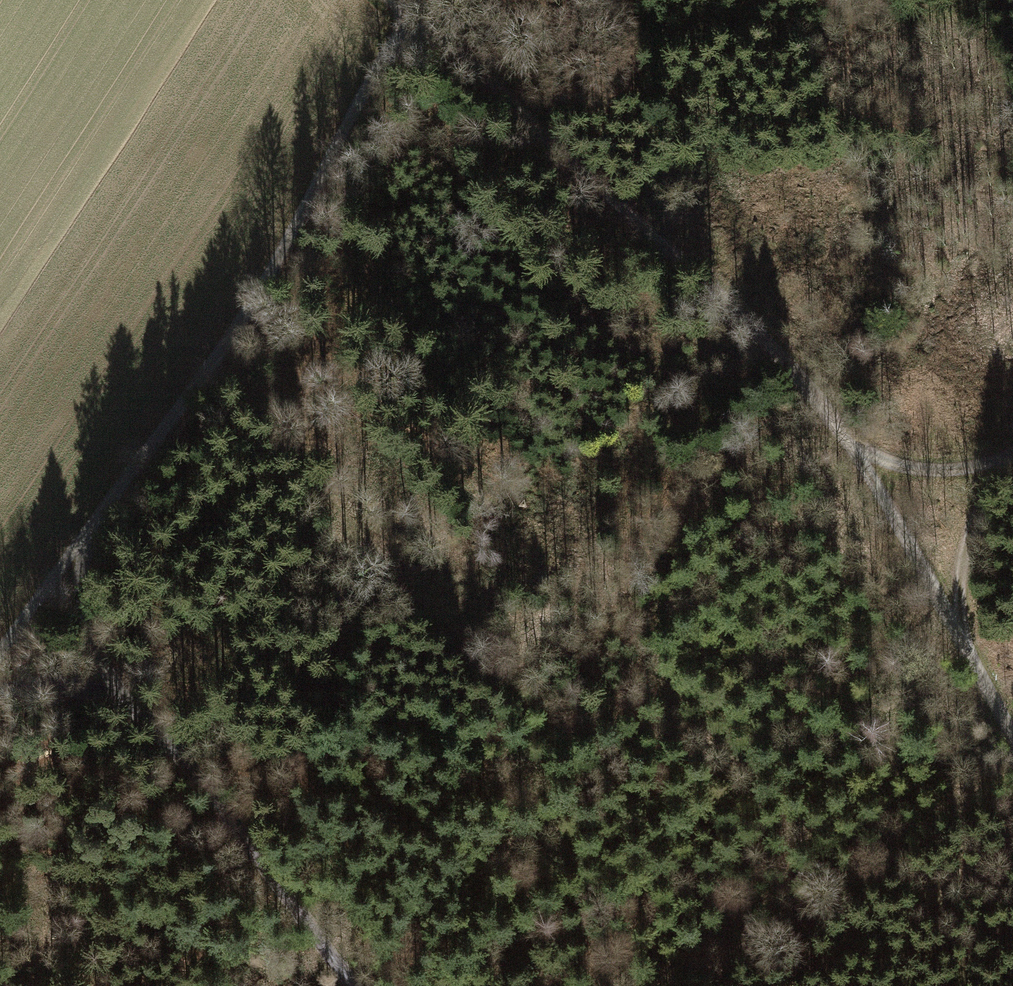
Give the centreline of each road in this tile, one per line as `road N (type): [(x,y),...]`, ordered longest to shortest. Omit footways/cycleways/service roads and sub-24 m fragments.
road 1 (track): [(389,0),(793,371),(861,452),(955,630)]
road 2 (track): [(0,655),(226,342),(409,0)]
road 3 (track): [(66,566),(107,688),(161,733),(353,985)]
road 4 (track): [(1012,466),(980,504),(963,550),(955,630)]
road 5 (track): [(861,452),(909,470),(965,469),(1012,449)]
road 6 (track): [(955,630),(1012,735)]

